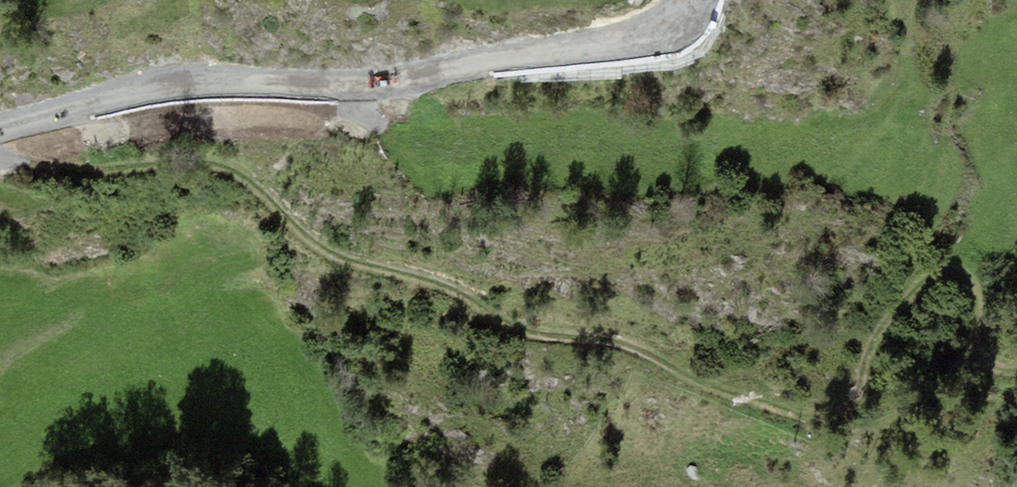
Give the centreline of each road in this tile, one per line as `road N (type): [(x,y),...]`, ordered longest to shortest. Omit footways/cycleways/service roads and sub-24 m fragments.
road 1 (track): [(0,159),(89,173),(227,171),(315,250),(469,300),(537,336),(625,344),(778,409),(823,416),(848,404),(880,332),(943,270),(967,286),(987,362),(1016,370)]
road 2 (tertiary): [(0,124),(144,83),(394,73),(642,42),(679,27),(701,0)]

